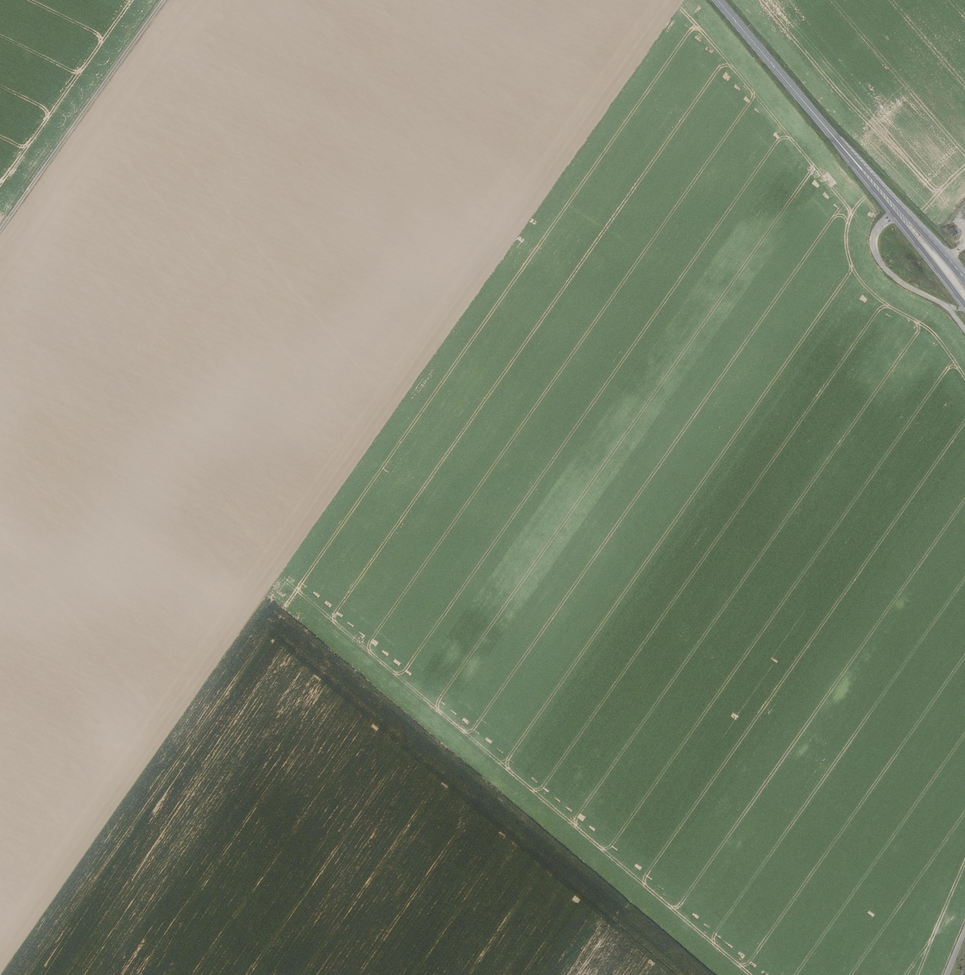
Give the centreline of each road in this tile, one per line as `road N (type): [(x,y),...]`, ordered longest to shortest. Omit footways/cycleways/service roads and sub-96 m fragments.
road 1 (track): [(0,231),(163,0)]
road 2 (primary): [(964,282),(794,88)]
road 3 (unclassified): [(894,215),(875,235),(880,261),(953,311),(964,330)]
road 4 (primary): [(794,88),(894,215)]

